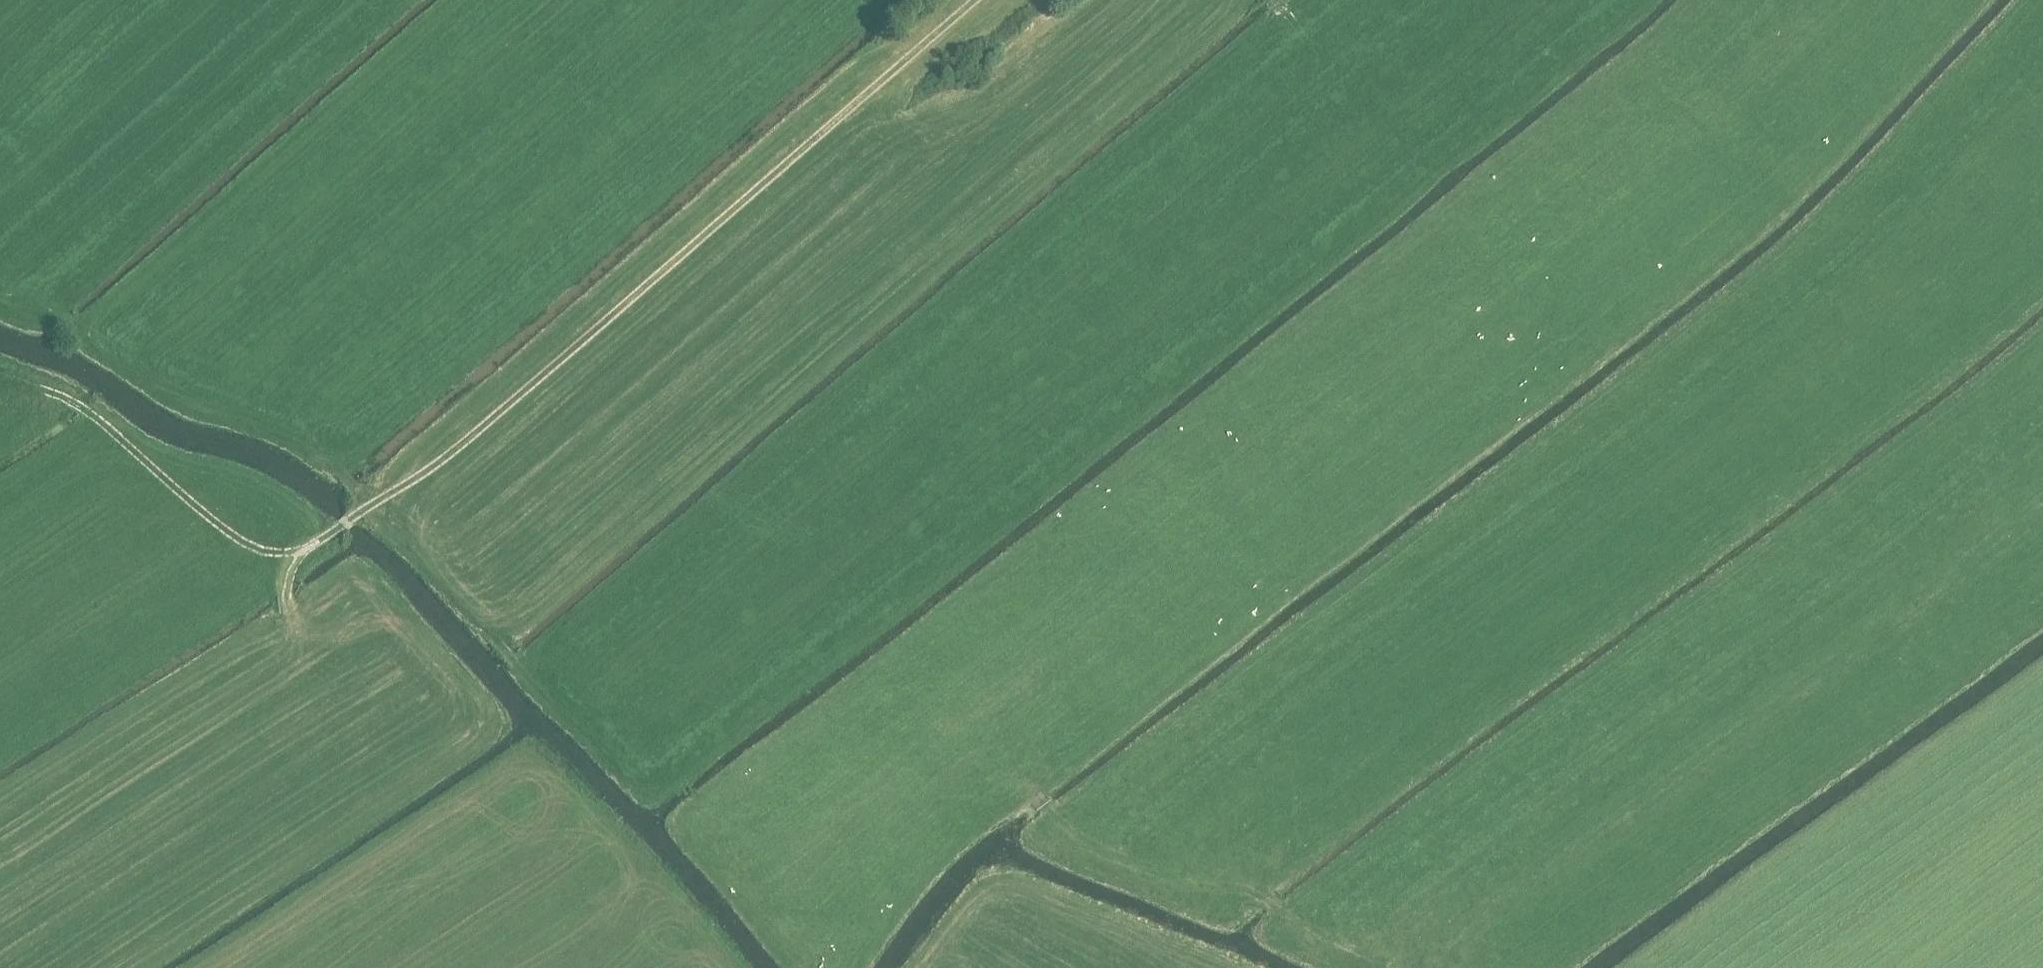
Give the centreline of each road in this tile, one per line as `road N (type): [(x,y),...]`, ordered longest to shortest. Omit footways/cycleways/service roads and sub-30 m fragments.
road 1 (track): [(300,557),(359,509),(427,475),(977,0)]
road 2 (track): [(0,296),(72,322),(171,384),(314,456),(355,482),(359,509)]
road 3 (track): [(47,391),(116,432),(237,539),(275,558),(300,557),(286,605)]

